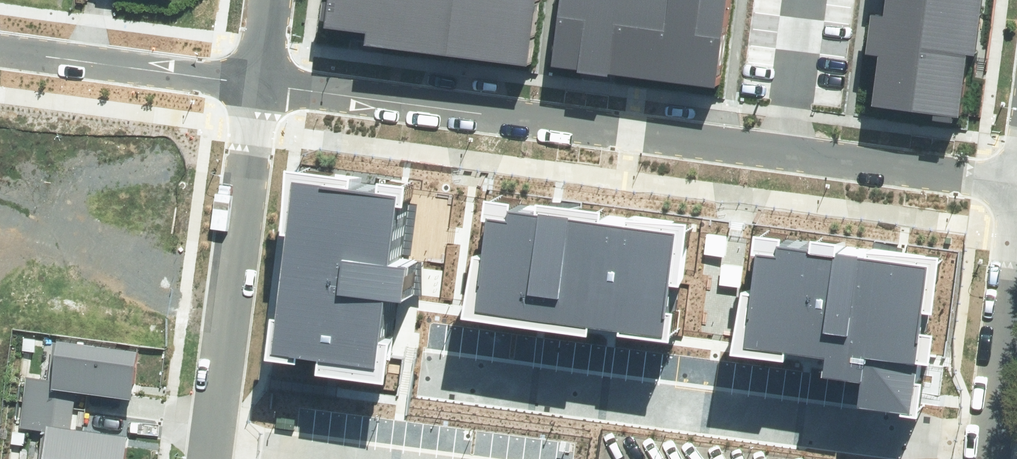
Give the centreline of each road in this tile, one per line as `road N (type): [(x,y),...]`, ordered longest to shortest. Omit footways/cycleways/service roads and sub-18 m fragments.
road 1 (residential): [(258,82),(1016,182)]
road 2 (residential): [(258,82),(209,458)]
road 3 (residential): [(0,50),(258,82)]
road 4 (residential): [(1016,217),(985,458)]

